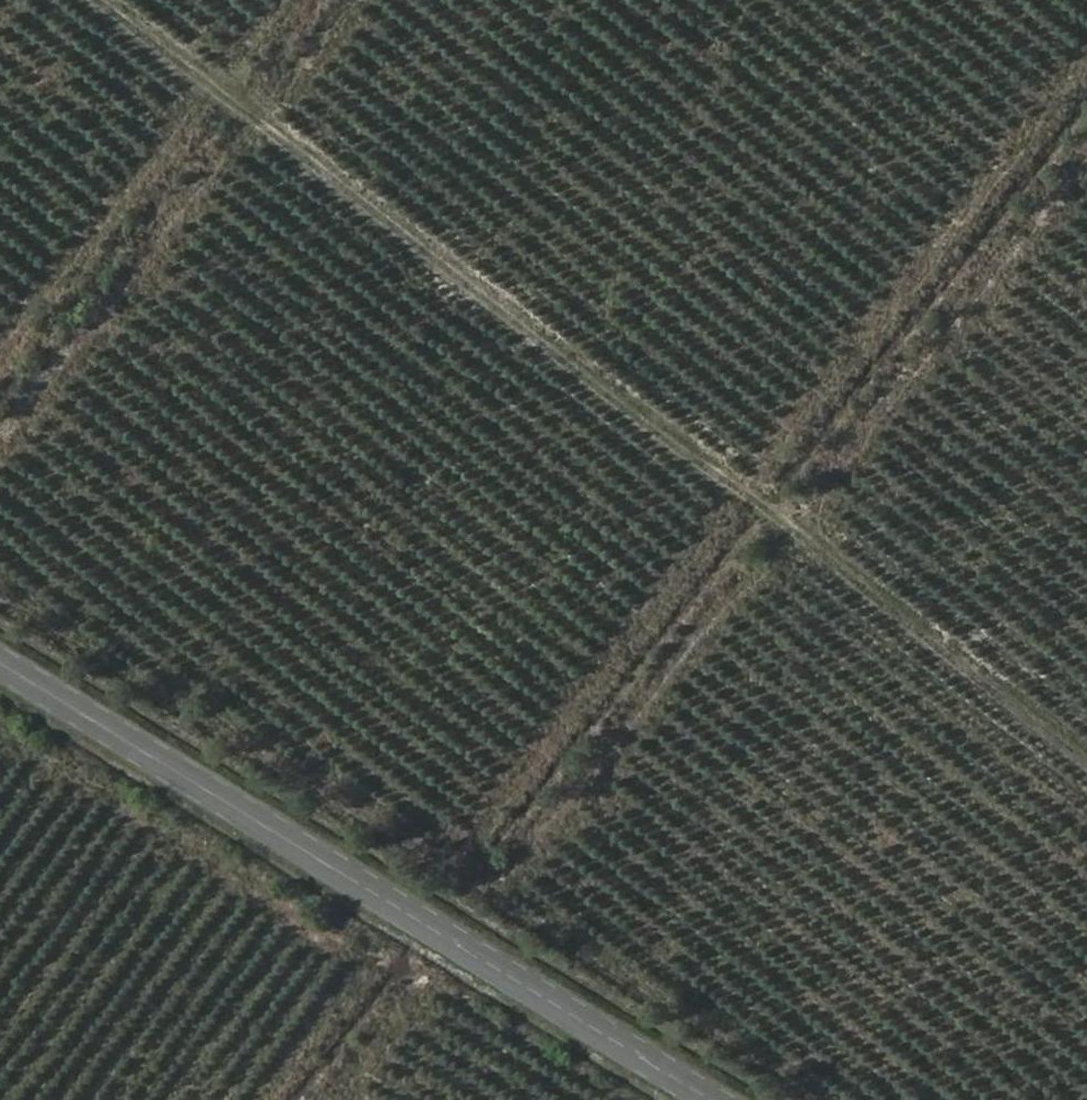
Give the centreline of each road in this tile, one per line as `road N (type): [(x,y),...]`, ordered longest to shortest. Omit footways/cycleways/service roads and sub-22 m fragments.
road 1 (track): [(1086,725),(133,0)]
road 2 (secondary): [(0,657),(712,1099)]

